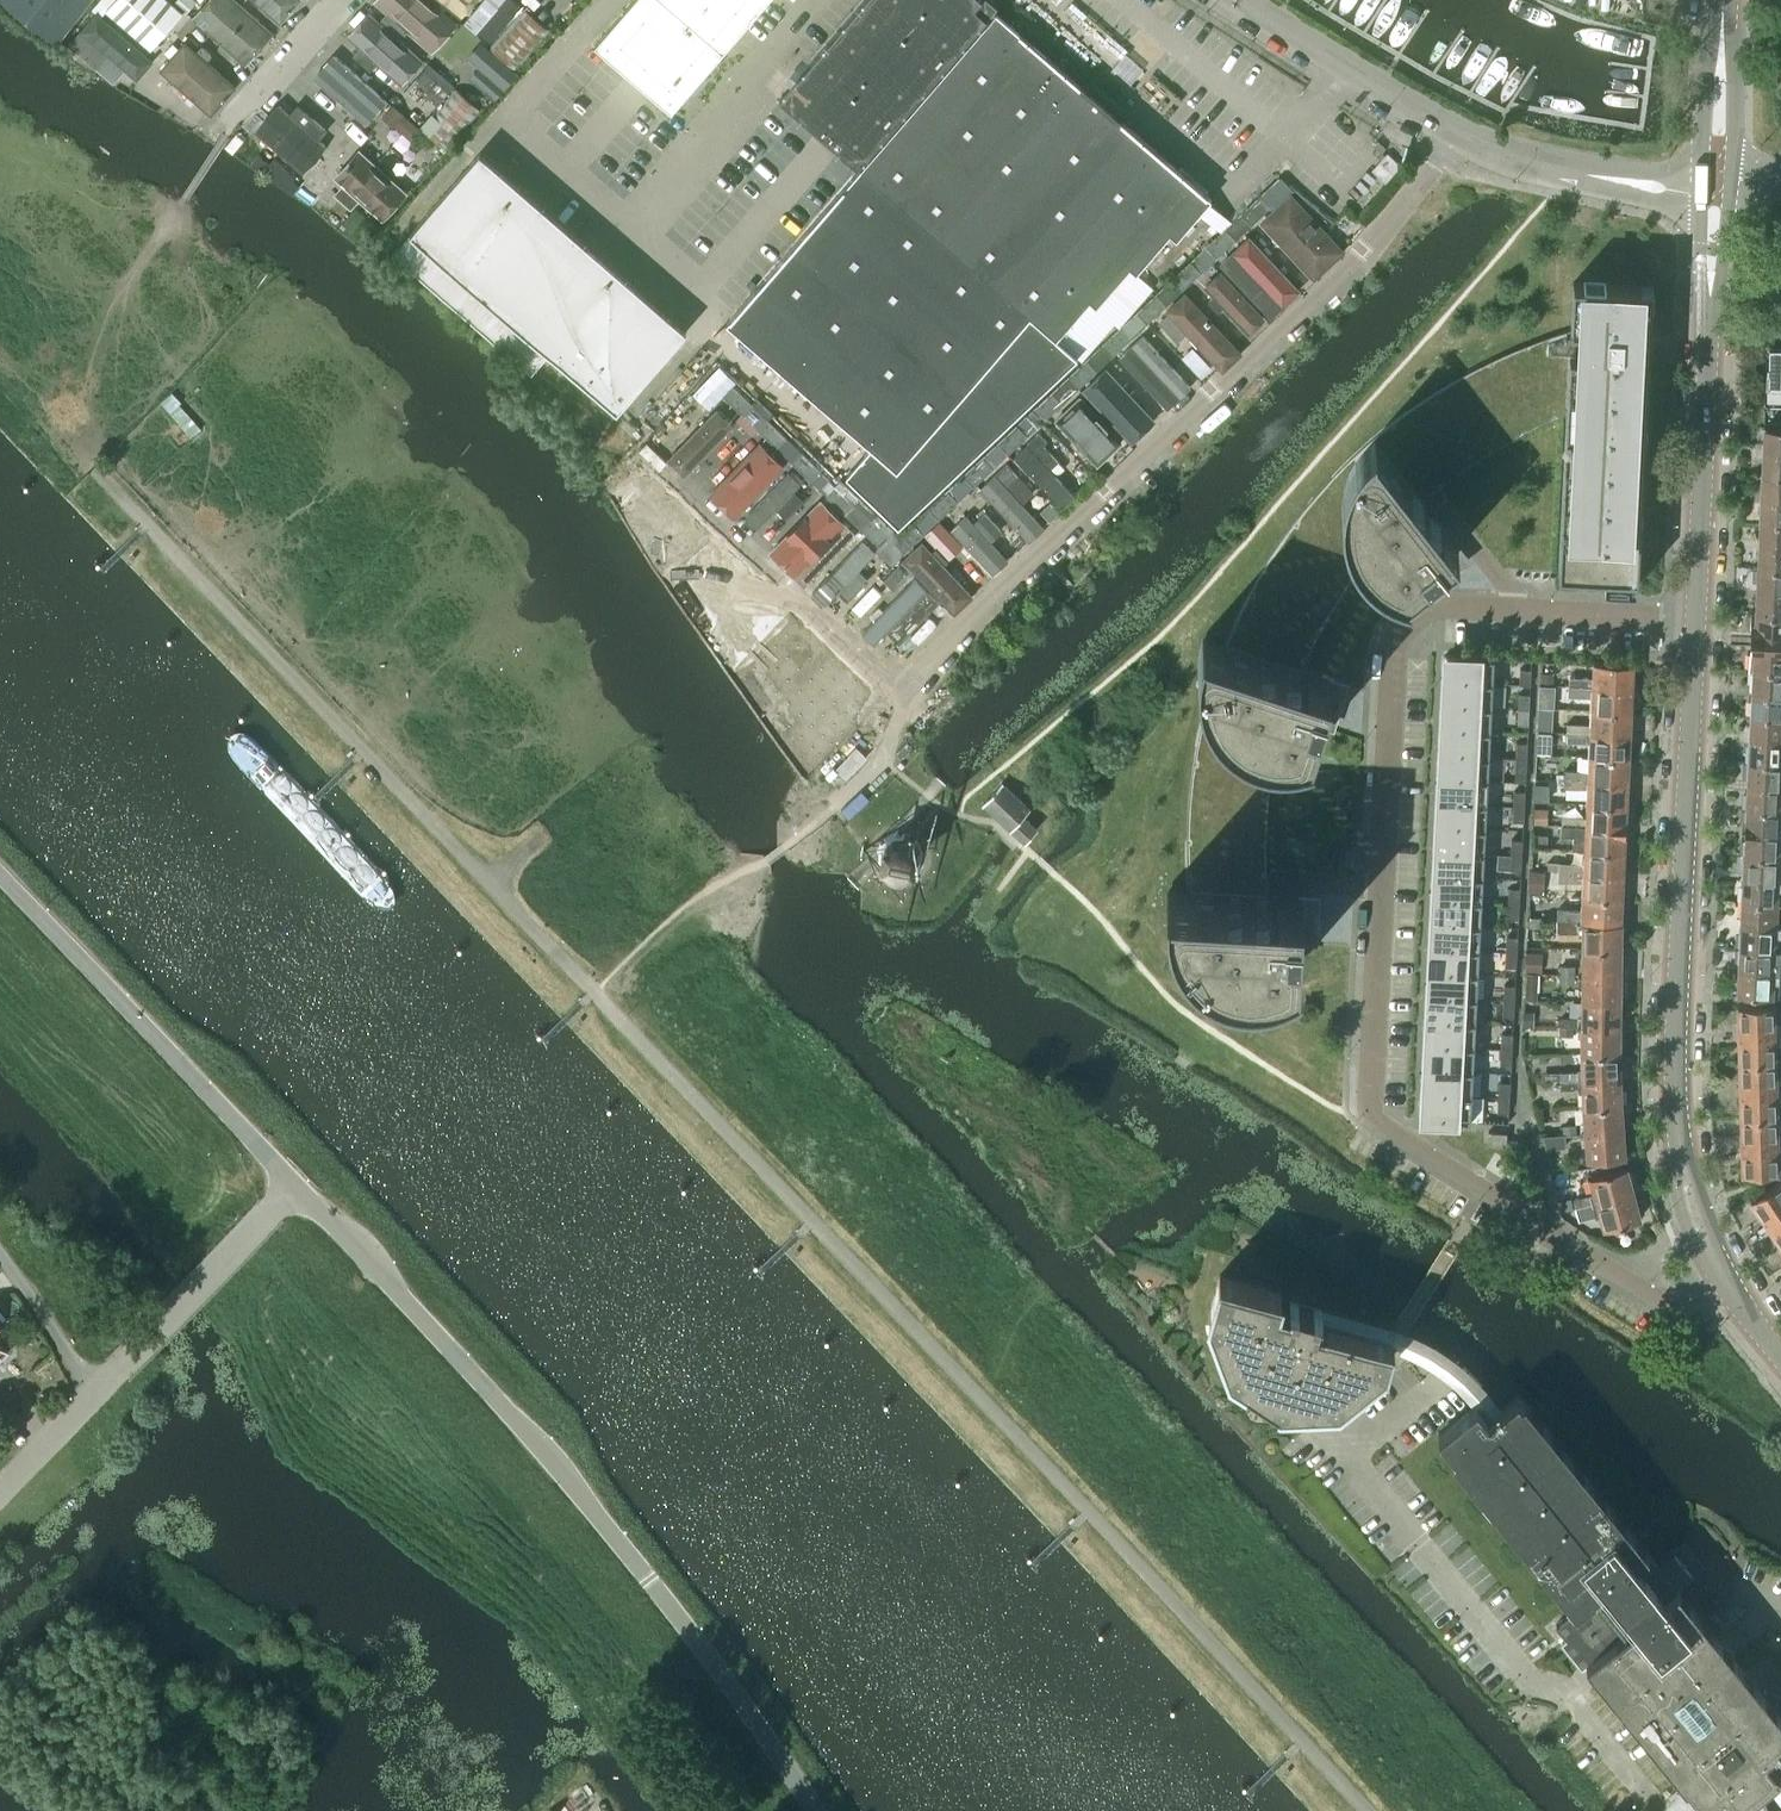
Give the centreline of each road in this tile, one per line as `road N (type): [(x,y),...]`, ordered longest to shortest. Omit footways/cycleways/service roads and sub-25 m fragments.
road 1 (unclassified): [(488,884),(1367,1810)]
road 2 (unclassified): [(819,1810),(557,1465),(297,1181)]
road 3 (residential): [(1371,1117),(1389,717),(1407,620),(1444,609),(1694,624)]
road 4 (unclassified): [(914,673),(1363,250),(1454,134)]
road 5 (unclassified): [(95,468),(488,884)]
road 6 (secondary): [(1683,1164),(1676,997),(1694,624)]
road 7 (secondary): [(1694,624),(1713,185)]
road 8 (unclassified): [(0,1495),(297,1181)]
road 9 (unclassified): [(297,1181),(0,872)]
road 10 (residential): [(1371,1117),(1658,1298),(1721,1277)]
road 11 (residential): [(1349,1441),(1544,1686),(1567,1691)]
road 12 (unclassified): [(686,485),(888,678),(914,673)]
road 13 (unclassified): [(1454,134),(1569,174),(1713,185)]
road 14 (residential): [(1567,1691),(1715,1581),(1780,1612)]
road 15 (unclassified): [(1246,0),(1454,134)]
road 16 (secondary): [(1713,185),(1722,0)]
road 17 (track): [(94,1395),(0,1259)]
road 18 (unclassified): [(914,673),(877,767),(836,809)]
road 19 (unclassified): [(255,99),(341,0)]
road 20 (residential): [(1648,1787),(1567,1691)]

